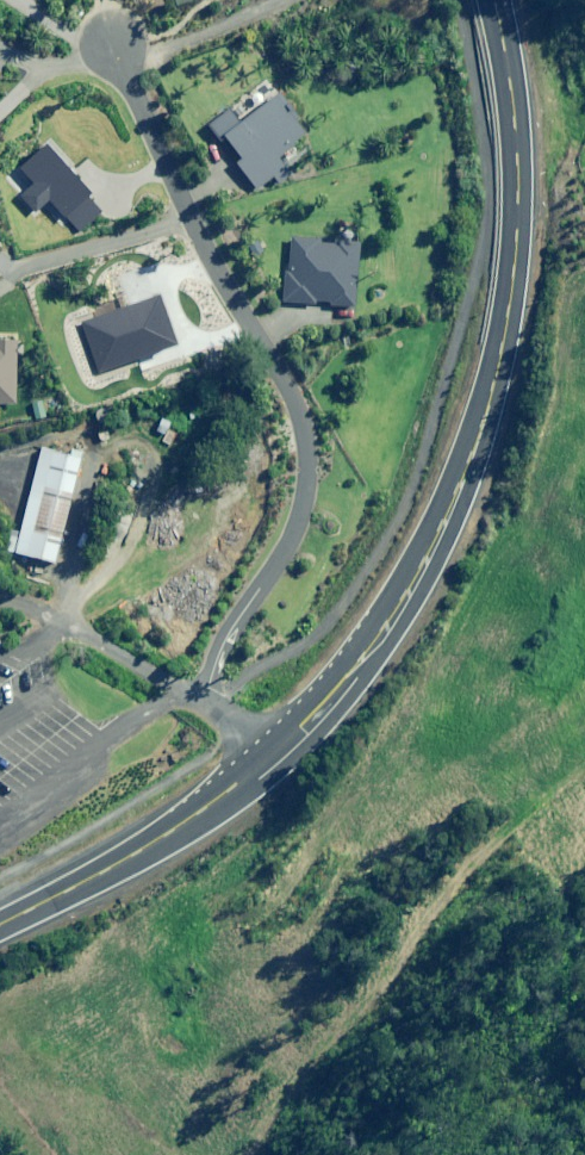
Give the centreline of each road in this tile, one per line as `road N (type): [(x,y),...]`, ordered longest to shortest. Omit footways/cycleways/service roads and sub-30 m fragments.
road 1 (primary): [(279,753),(402,609),(450,516),(486,410),(508,323),(520,210),(516,122),(494,0)]
road 2 (residential): [(116,47),(306,433),(300,517),(226,640),(208,691),(279,753)]
road 3 (primary): [(0,925),(156,843),(279,753)]

